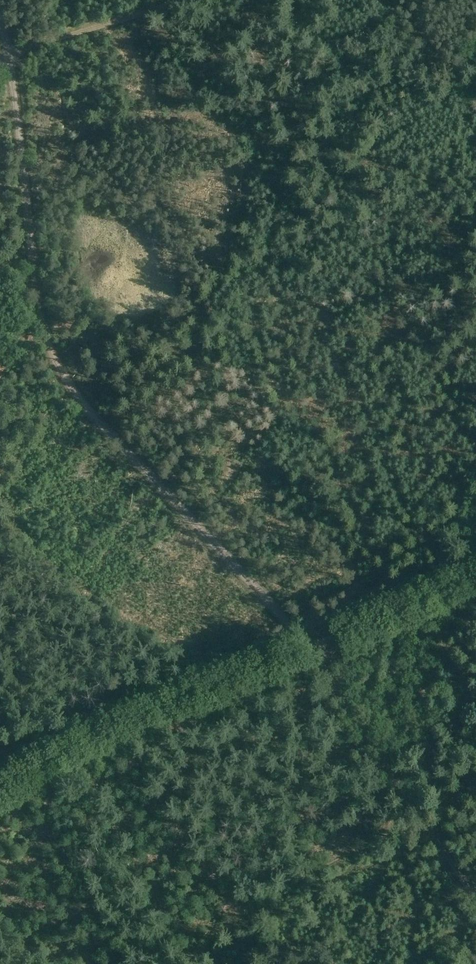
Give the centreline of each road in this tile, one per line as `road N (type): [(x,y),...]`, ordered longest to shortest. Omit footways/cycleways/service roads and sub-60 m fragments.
road 1 (track): [(310,645),(57,369),(30,262),(6,55)]
road 2 (track): [(0,786),(82,737),(310,645)]
road 3 (track): [(310,645),(415,806)]
road 4 (track): [(475,572),(310,645)]
road 5 (track): [(49,38),(178,0)]

